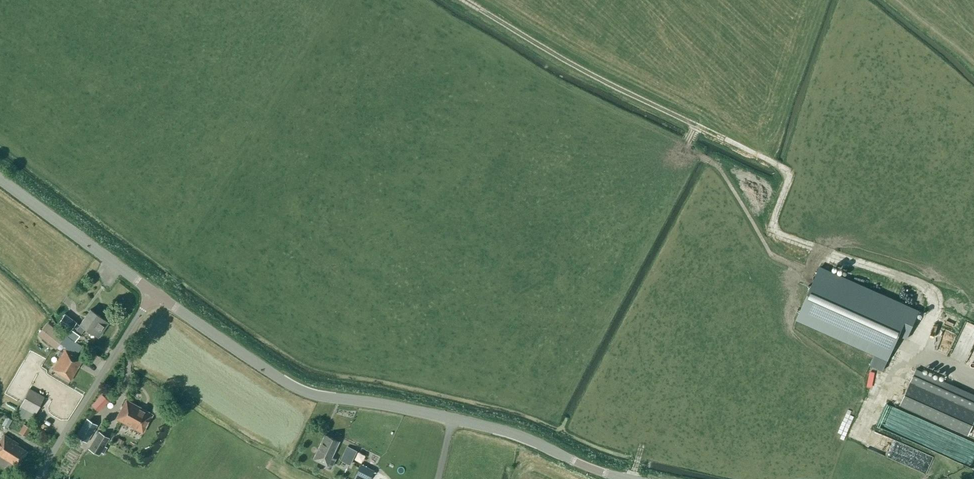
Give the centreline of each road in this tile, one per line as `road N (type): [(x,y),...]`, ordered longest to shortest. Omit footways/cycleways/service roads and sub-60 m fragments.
road 1 (track): [(917,345),(933,309),(932,294),(920,284),(773,232),(789,181),(784,169),(616,87),(465,0)]
road 2 (tertiary): [(627,478),(508,431),(298,387),(150,290)]
road 3 (unclassified): [(40,478),(150,290)]
road 4 (tertiary): [(150,290),(0,180)]

